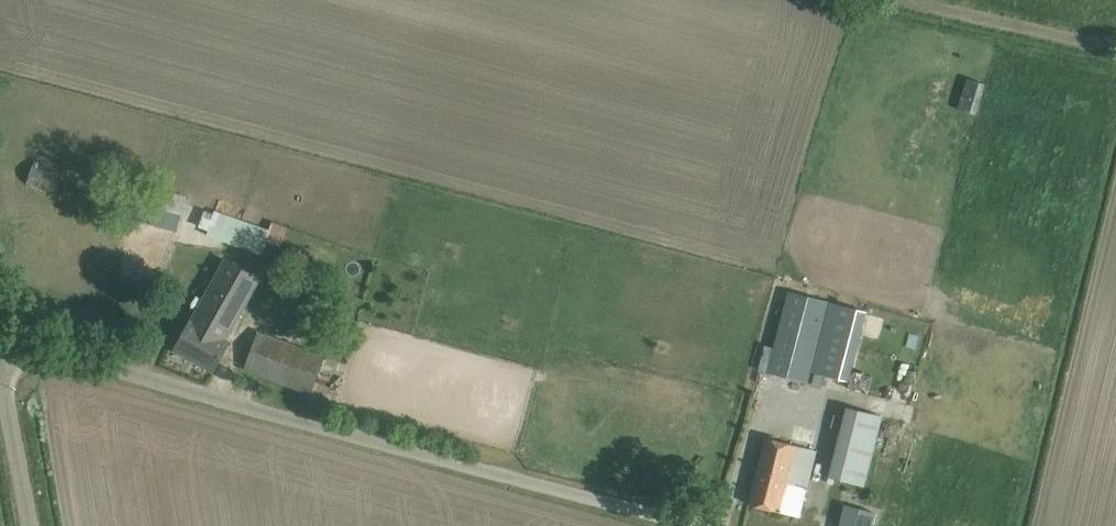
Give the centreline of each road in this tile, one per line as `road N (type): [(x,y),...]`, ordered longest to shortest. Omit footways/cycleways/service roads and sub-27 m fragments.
road 1 (unclassified): [(28,525),(0,364)]

